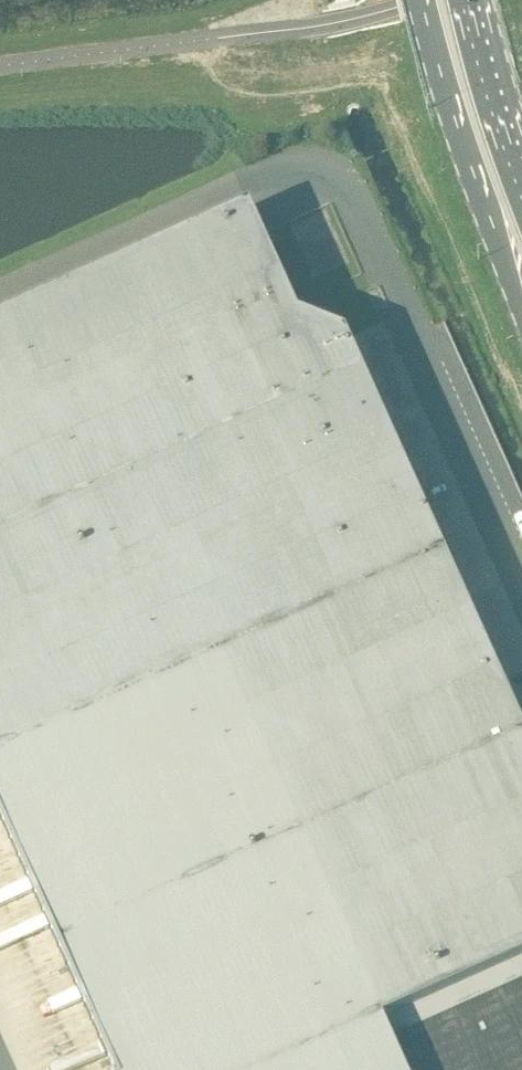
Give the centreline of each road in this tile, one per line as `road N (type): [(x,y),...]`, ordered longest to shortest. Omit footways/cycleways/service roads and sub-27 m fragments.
road 1 (secondary): [(423,0),(521,306)]
road 2 (secondary): [(521,184),(472,0)]

